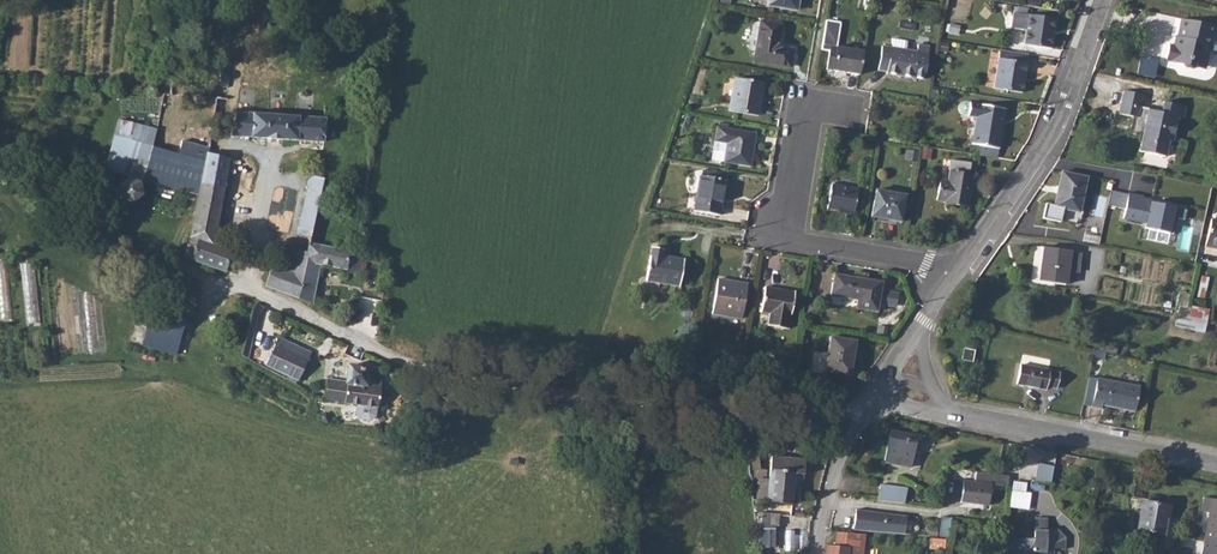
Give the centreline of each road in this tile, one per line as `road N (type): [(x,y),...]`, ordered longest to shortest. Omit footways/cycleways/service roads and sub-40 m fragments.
road 1 (residential): [(948,282),(1056,126),(1101,0)]
road 2 (residential): [(948,282),(926,266),(781,234),(811,108)]
road 3 (residential): [(1216,465),(953,414)]
road 4 (residential): [(819,553),(834,471),(876,395)]

